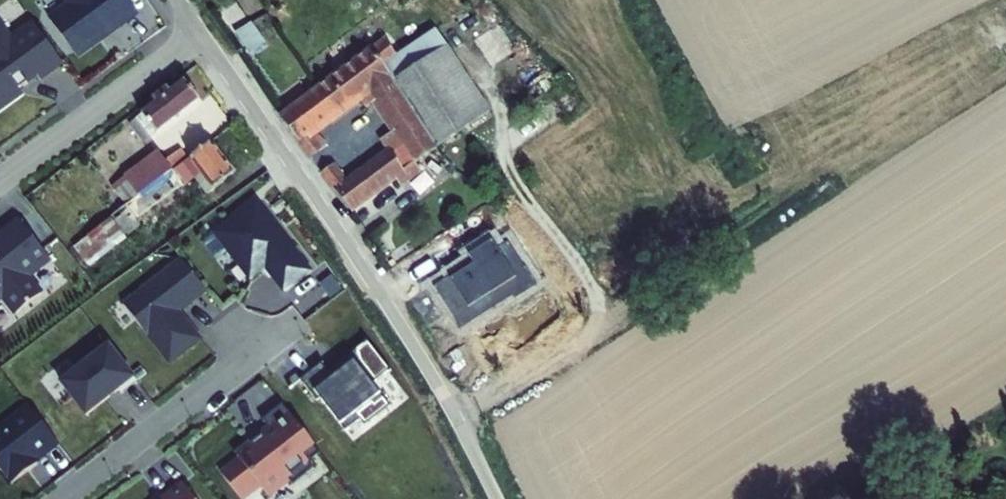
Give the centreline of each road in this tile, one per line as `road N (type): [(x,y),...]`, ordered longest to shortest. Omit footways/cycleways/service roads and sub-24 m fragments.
road 1 (unclassified): [(495,498),(367,273),(199,31)]
road 2 (track): [(454,417),(590,335),(606,316),(518,182),(499,108)]
road 3 (residential): [(199,31),(0,177)]
road 4 (residential): [(59,498),(255,348)]

